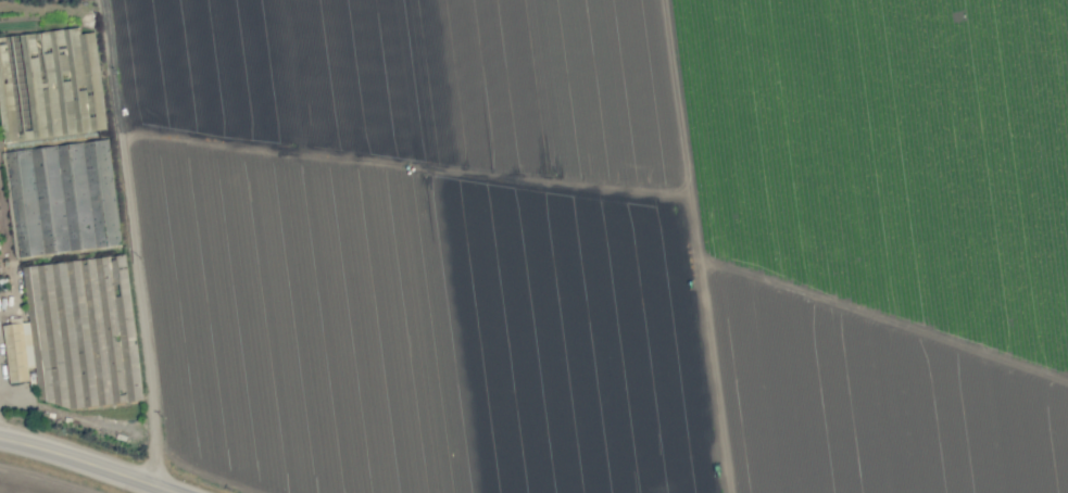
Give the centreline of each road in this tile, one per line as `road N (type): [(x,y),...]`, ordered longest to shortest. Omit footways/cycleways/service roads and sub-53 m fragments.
road 1 (residential): [(179,492),(109,0)]
road 2 (secondary): [(0,435),(179,492)]

